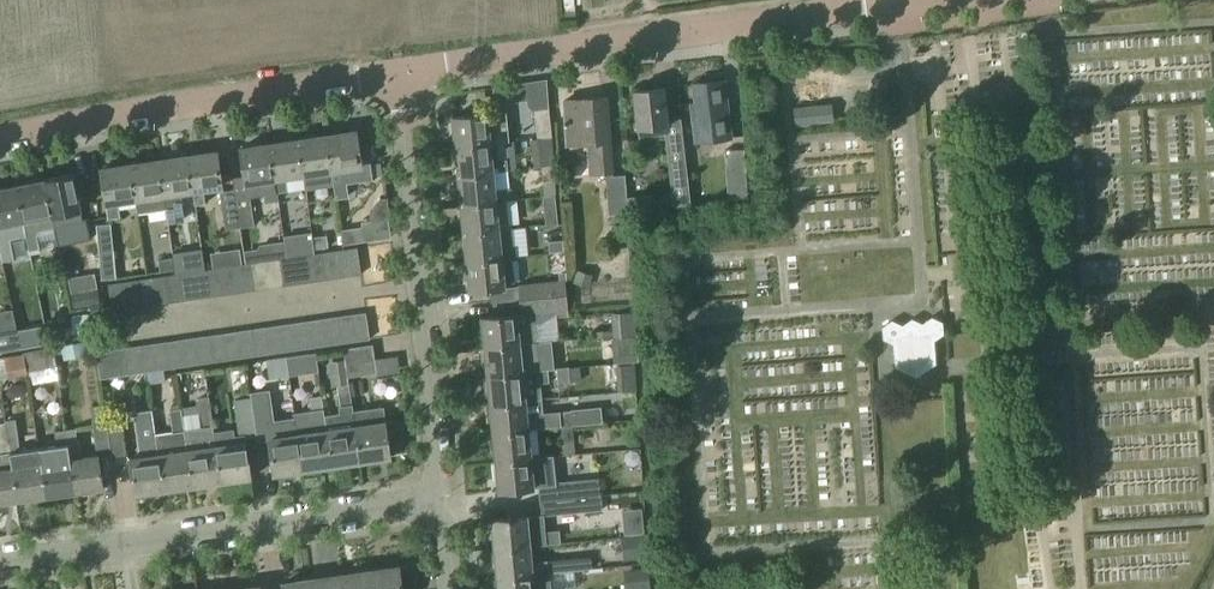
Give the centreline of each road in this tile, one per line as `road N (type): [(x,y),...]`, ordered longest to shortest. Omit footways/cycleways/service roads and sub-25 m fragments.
road 1 (residential): [(399,78),(954,0)]
road 2 (residential): [(0,566),(449,504)]
road 3 (residential): [(0,146),(399,78)]
road 4 (unclassified): [(120,324),(423,286)]
road 5 (residential): [(449,504),(423,286)]
road 6 (residential): [(423,286),(399,78)]

